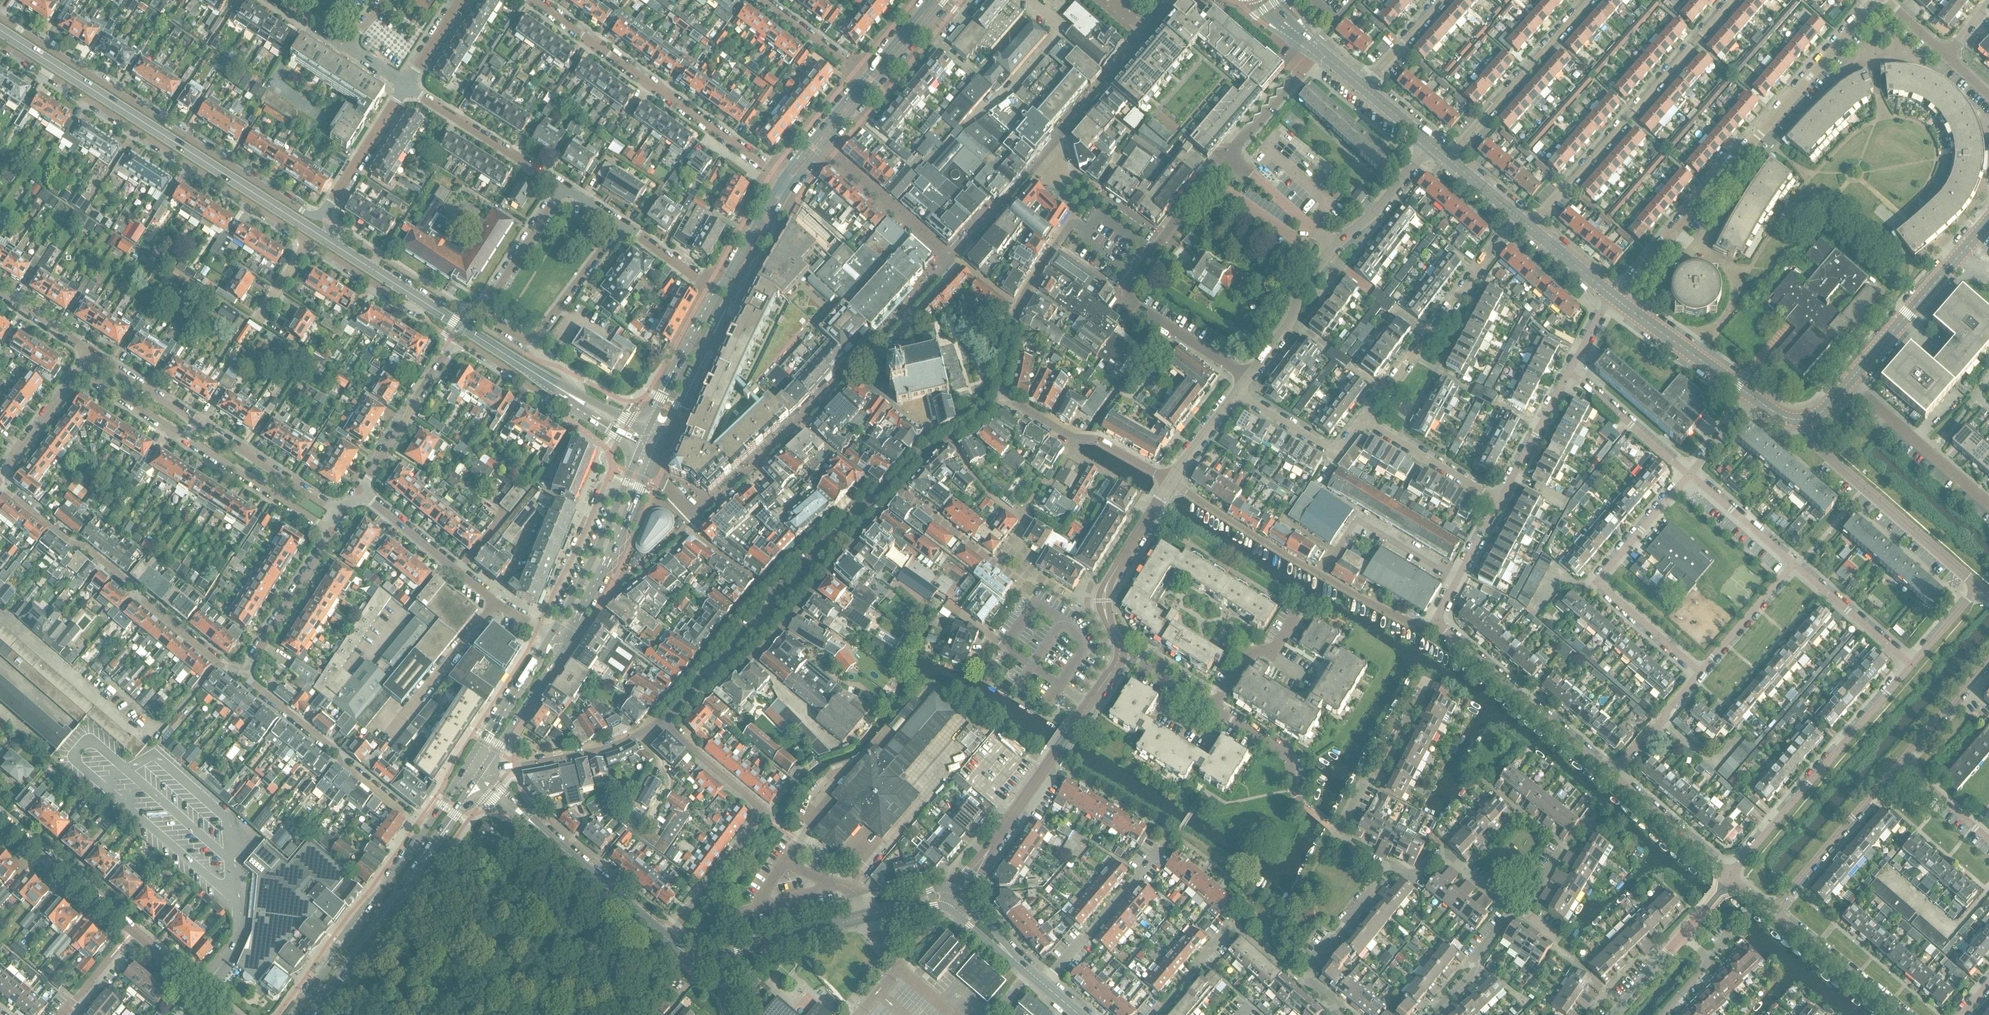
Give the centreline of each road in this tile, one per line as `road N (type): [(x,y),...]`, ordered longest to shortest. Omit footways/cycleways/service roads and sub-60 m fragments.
road 1 (residential): [(999,395),(973,424),(928,449),(891,484),(662,723)]
road 2 (residential): [(1615,300),(1876,0)]
road 3 (secondary): [(331,243),(0,31)]
road 4 (residential): [(323,219),(0,17)]
road 5 (residential): [(0,44),(309,243)]
road 6 (residential): [(532,0),(778,183)]
road 7 (residential): [(240,675),(0,485)]
road 8 (residential): [(1734,0),(1530,227)]
road 9 (residential): [(1437,623),(1385,613),(1171,483)]
road 10 (residential): [(0,818),(231,1014)]
road 11 (residential): [(343,517),(89,354)]
road 12 (residential): [(1247,380),(1290,324),(1309,277),(1433,146)]
road 13 (residential): [(953,903),(1119,656)]
road 14 (residential): [(83,373),(332,534)]
road 15 (residential): [(662,723),(764,815),(666,939)]
road 16 (secondary): [(309,1014),(479,781)]
road 17 (secondary): [(659,439),(785,192)]
road 18 (residential): [(1910,668),(1730,876)]
road 19 (residential): [(1700,673),(1600,582),(1688,475)]
road 20 (residential): [(1520,219),(1363,420)]
road 21 (secondary): [(785,192),(947,0)]
road 22 (residential): [(1979,588),(1817,447),(1809,418)]
road 23 (tertiary): [(666,939),(479,781)]
road 24 (residential): [(1611,775),(1437,623)]
road 25 (residential): [(417,823),(240,675)]
road 26 (residential): [(1247,380),(1132,303),(1130,287),(1174,225)]
road 27 (secondary): [(426,829),(292,1014)]
road 28 (residential): [(1378,868),(1338,832),(1426,684)]
road 29 (tertiary): [(1848,383),(1988,221)]
road 30 (residential): [(1449,159),(1591,0)]
road 31 (secondary): [(563,649),(652,457)]
road 32 (residential): [(525,341),(495,323),(488,303),(564,186)]
road 33 (residential): [(1771,911),(1899,764)]
road 34 (residential): [(1119,656),(1105,589),(1171,483)]
road 35 (residential): [(484,772),(602,750),(662,723)]
road 36 (residential): [(1988,505),(1848,383)]
road 37 (residential): [(564,186),(408,87)]
road 38 (residential): [(358,495),(454,340)]
road 39 (residential): [(1337,1014),(1310,988),(1307,966),(1368,894),(1378,868)]
road 40 (residential): [(1044,986),(1161,848)]
road 41 (residential): [(497,603),(358,495)]
road 42 (residential): [(387,740),(497,603)]
road 43 (tertiary): [(1754,398),(1615,300)]
road 44 (residential): [(240,675),(332,534)]
road 45 (residential): [(620,497),(600,497),(536,630)]
road 46 (residential): [(1902,1014),(1771,911)]
road 47 (residential): [(1056,247),(1017,308),(999,395)]
road 48 (residential): [(1363,420),(1337,454),(1236,393)]
road 49 (residential): [(1512,910),(1439,854),(1411,875),(1378,868)]
road 50 (secondary): [(620,497),(550,641)]
road 51 (residential): [(1499,503),(1363,420)]
road 52 (residential): [(323,219),(408,87)]
road 53 (residential): [(1688,475),(1569,373)]
road 54 (residential): [(1910,668),(1793,564)]
road 55 (tertiary): [(866,916),(715,956)]
road 56 (secondary): [(550,641),(465,772)]
road 57 (residential): [(1730,876),(1611,775)]
road 58 (secondary): [(715,294),(648,434)]
road 59 (residential): [(621,225),(525,341)]
road 60 (residential): [(1569,373),(1499,503)]
road 61 (secondary): [(484,772),(563,649)]
road 62 (residential): [(1700,673),(1793,564)]
road 63 (residential): [(1227,156),(1319,51)]
road 64 (secondary): [(865,75),(778,183)]
road 65 (residential): [(309,243),(414,309),(428,306)]
road 66 (residential): [(1899,764),(1988,659)]
road 67 (residential): [(1793,564),(1688,475)]
road 68 (residential): [(454,340),(549,401),(573,403)]
road 69 (residential): [(0,481),(83,373)]
road 70 (residential): [(1431,1014),(1474,975),(1475,956),(1512,910)]
road 71 (residential): [(1611,775),(1700,673)]
road 72 (residential): [(1437,623),(1499,503)]
road 73 (residential): [(1214,710),(1248,655),(1280,641),(1298,613)]
road 74 (residential): [(951,1014),(908,977),(866,916)]
road 75 (secondary): [(778,183),(715,294)]
road 76 (residential): [(865,75),(765,0)]
road 77 (residential): [(1294,790),(1289,760),(1214,710)]

